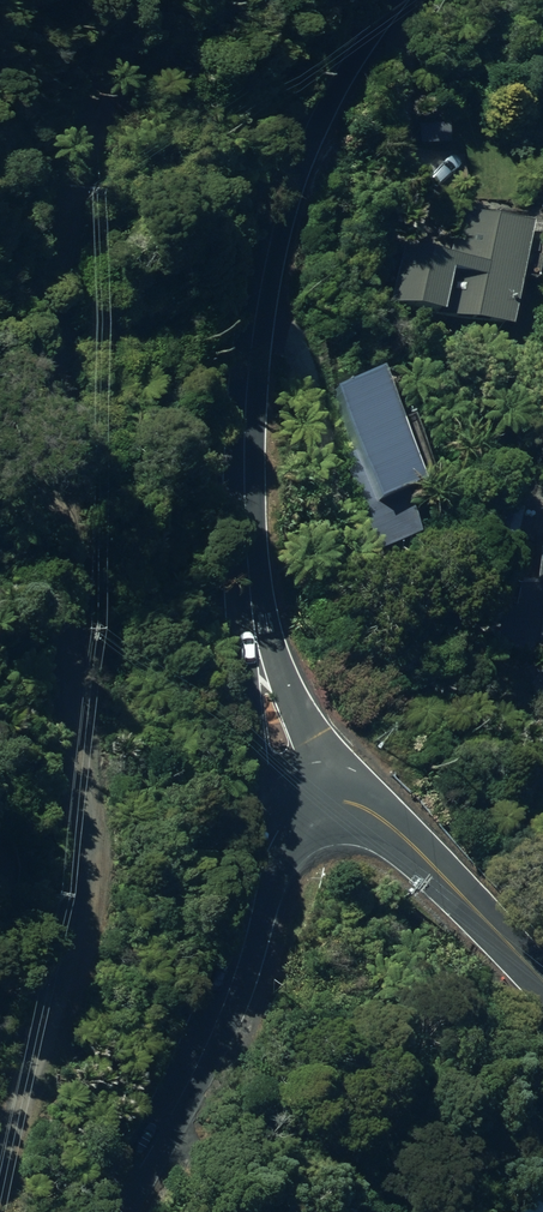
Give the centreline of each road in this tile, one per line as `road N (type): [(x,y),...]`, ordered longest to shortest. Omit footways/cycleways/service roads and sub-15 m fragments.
road 1 (residential): [(0,1167),(53,1014),(90,859),(52,420),(57,318),(101,76),(134,0)]
road 2 (secondary): [(396,0),(289,170),(262,269),(247,412),(251,602)]
road 3 (secondary): [(279,833),(212,1034),(112,1211)]
road 4 (tertiary): [(542,982),(406,845),(359,818),(322,813)]
road 5 (secondary): [(279,833),(246,693),(251,602)]
road 6 (secondary): [(251,602),(308,740),(322,813)]

